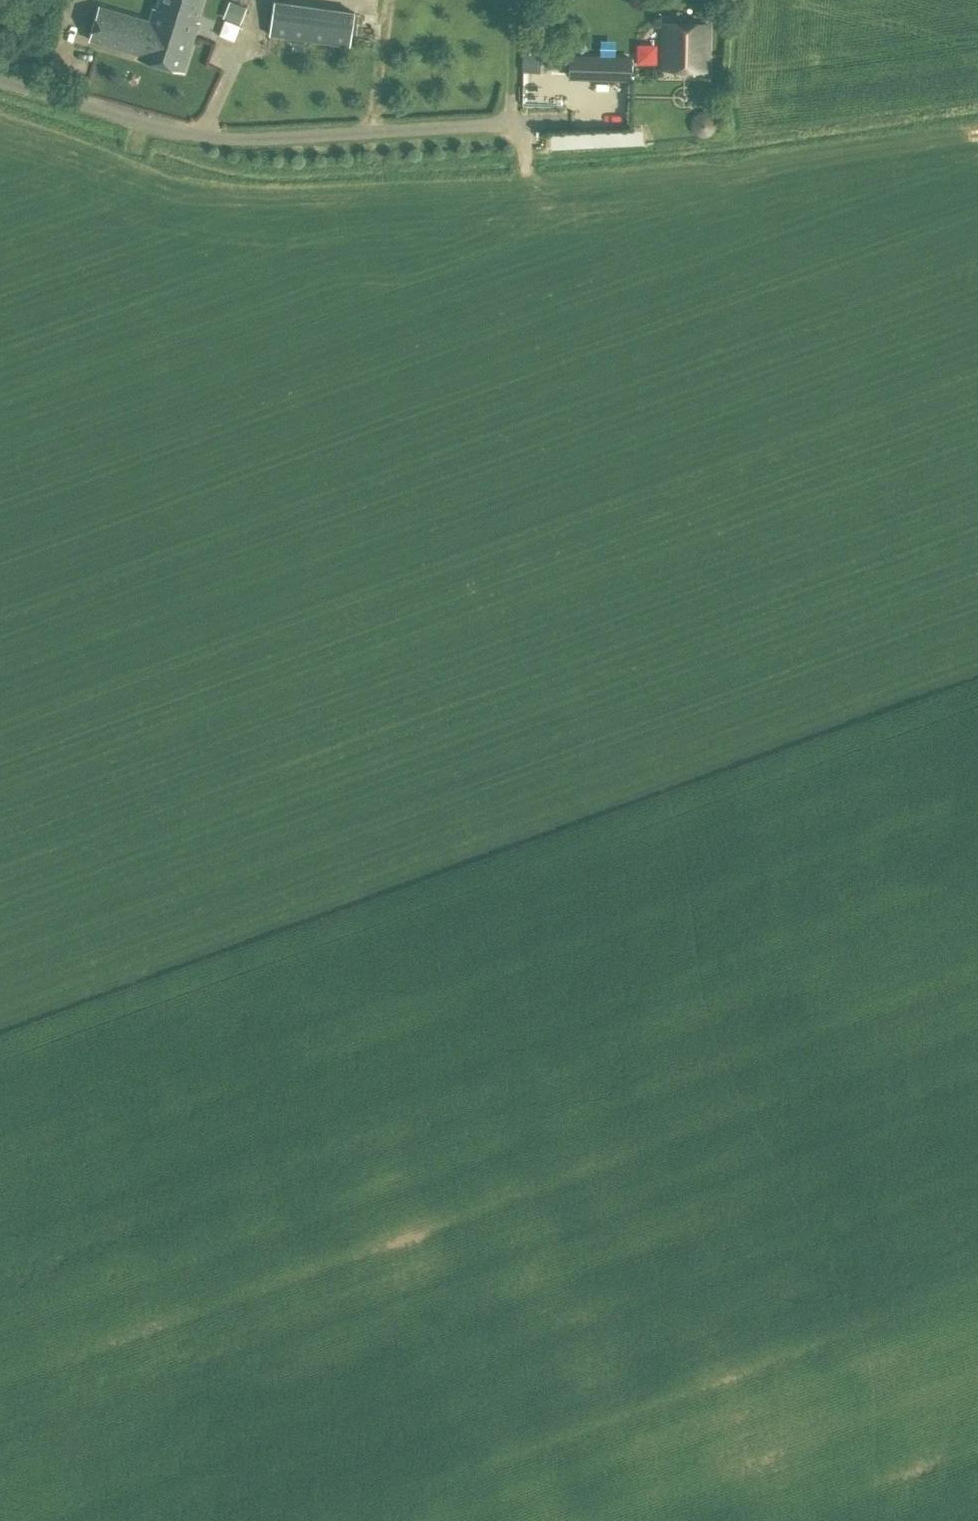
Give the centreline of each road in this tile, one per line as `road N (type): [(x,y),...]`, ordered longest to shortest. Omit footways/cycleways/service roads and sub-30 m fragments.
road 1 (unclassified): [(625,116),(257,139),(138,121),(0,78)]

